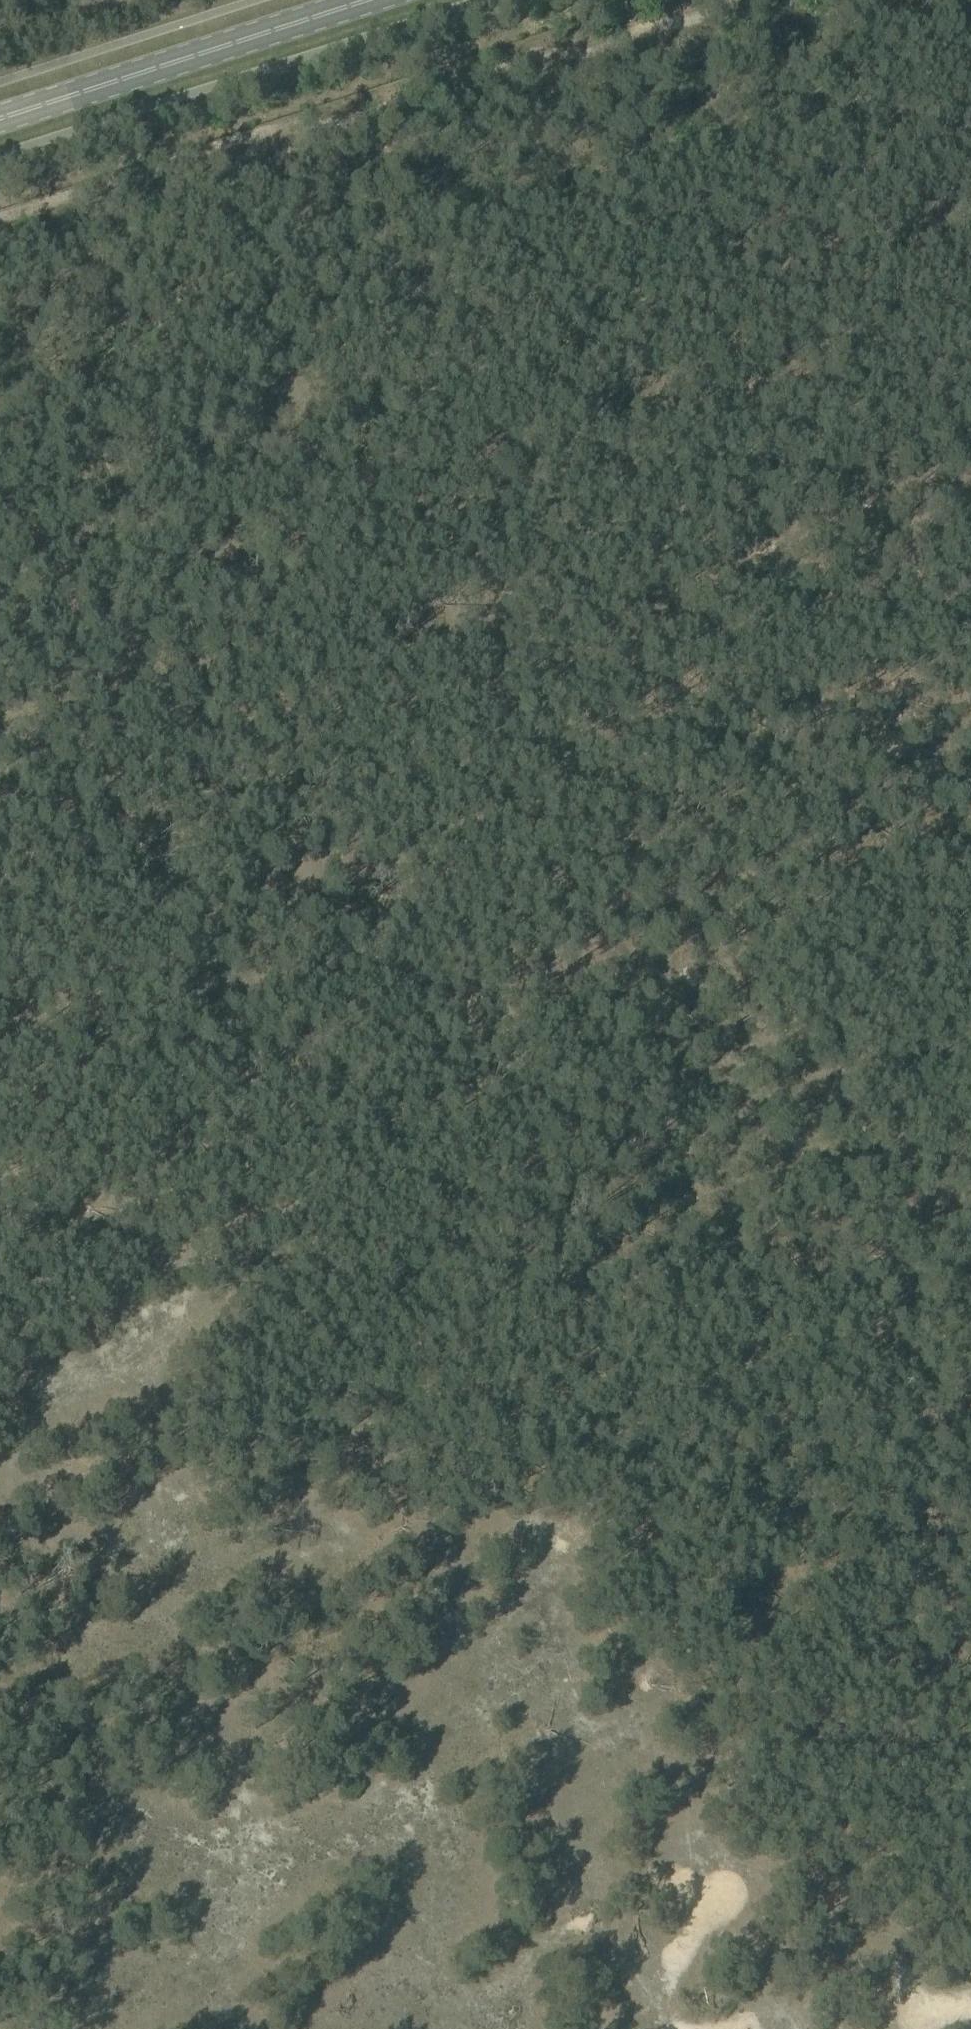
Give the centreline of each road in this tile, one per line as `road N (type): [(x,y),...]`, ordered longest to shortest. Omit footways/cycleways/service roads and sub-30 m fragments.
road 1 (track): [(689,0),(0,221)]
road 2 (primary): [(0,118),(369,0)]

